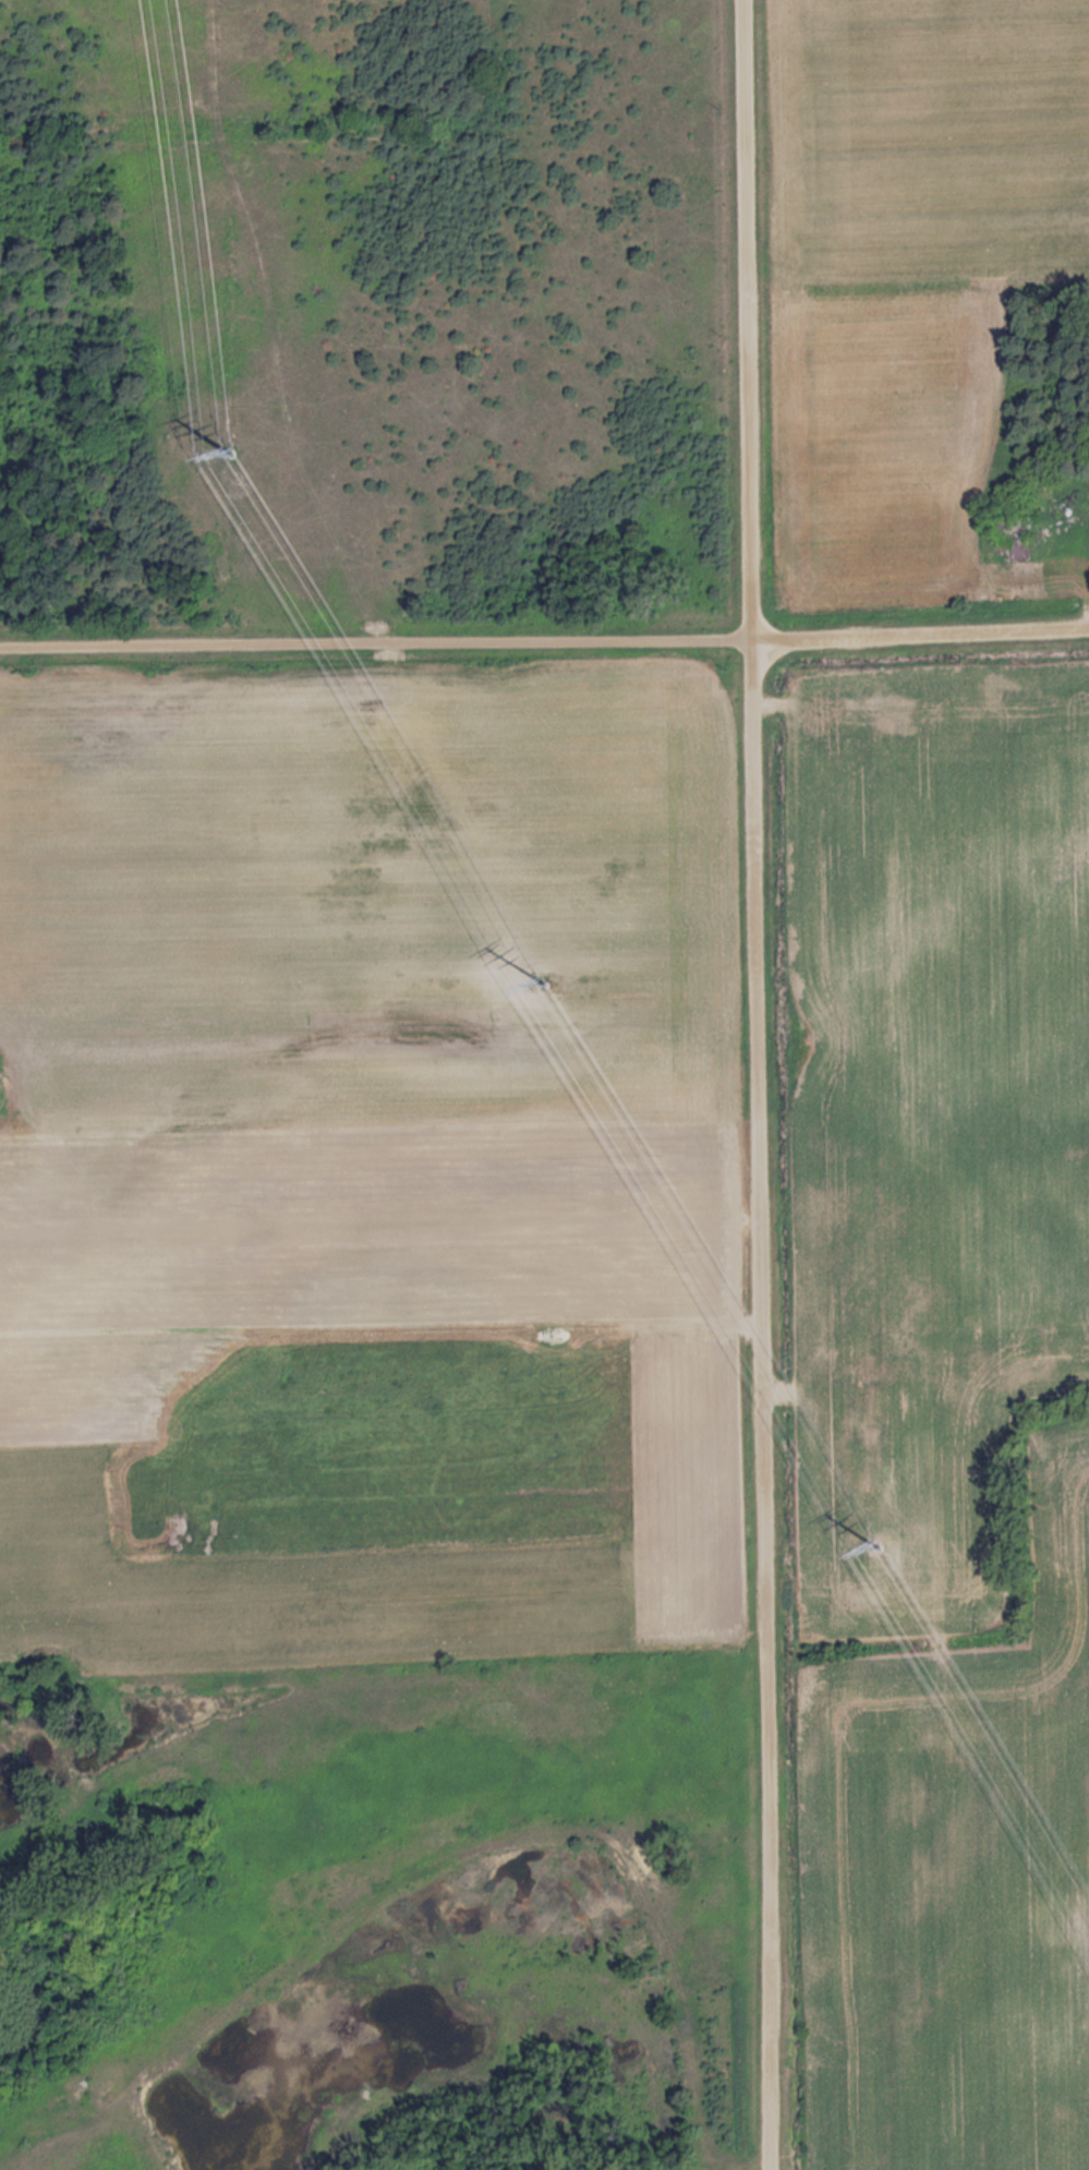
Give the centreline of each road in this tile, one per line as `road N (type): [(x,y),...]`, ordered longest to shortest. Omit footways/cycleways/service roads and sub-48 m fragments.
road 1 (residential): [(771,2169),(741,0)]
road 2 (residential): [(0,652),(1088,629)]

